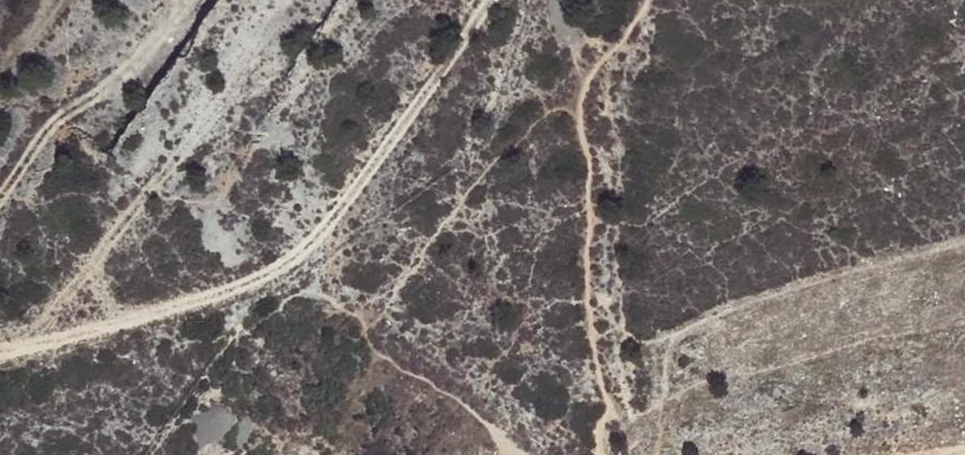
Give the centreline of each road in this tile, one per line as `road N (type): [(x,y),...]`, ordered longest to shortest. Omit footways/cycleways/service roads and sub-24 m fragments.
road 1 (track): [(493,0),(321,235),(293,258),(263,279),(221,292),(0,346)]
road 2 (track): [(36,337),(231,95)]
road 3 (track): [(0,200),(48,129),(118,76),(186,0)]

